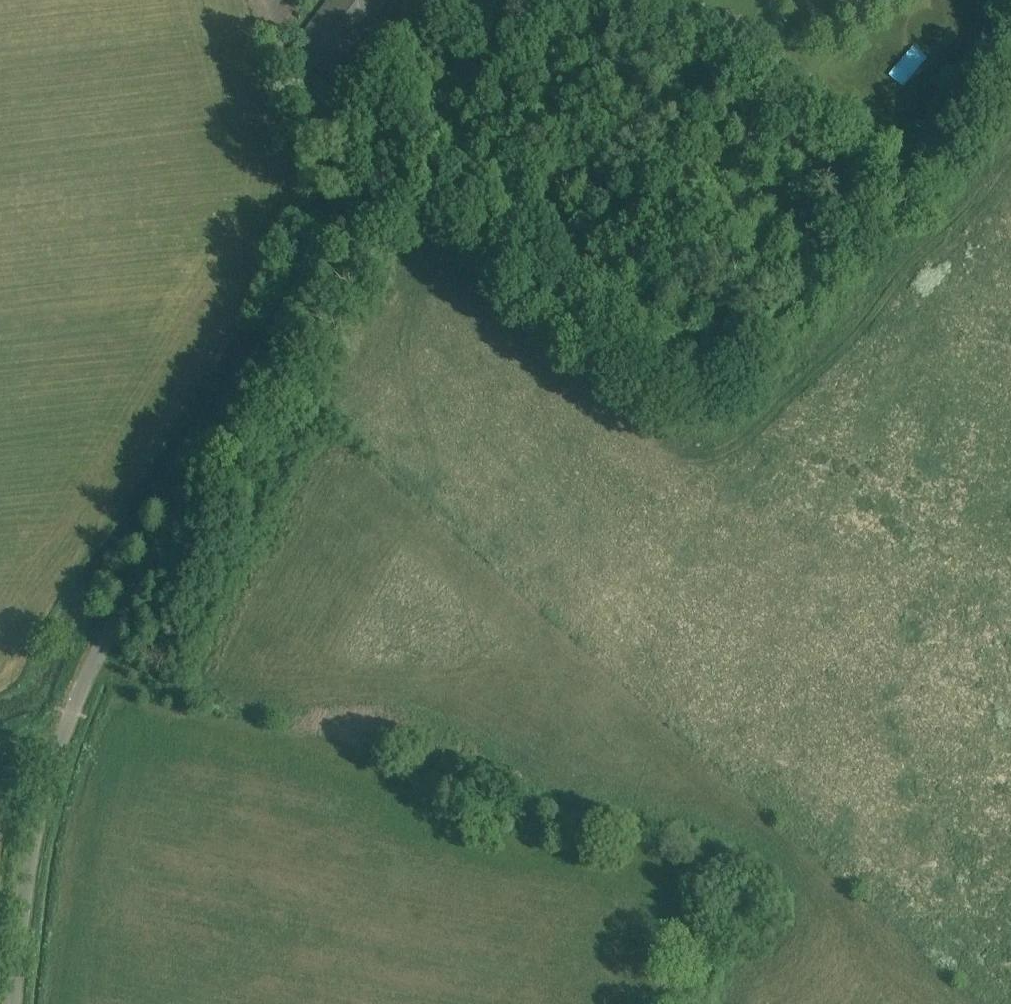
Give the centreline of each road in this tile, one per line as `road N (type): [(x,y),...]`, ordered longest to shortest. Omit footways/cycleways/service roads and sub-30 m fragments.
road 1 (unclassified): [(13,1003),(38,814),(74,702),(112,625),(485,0)]

